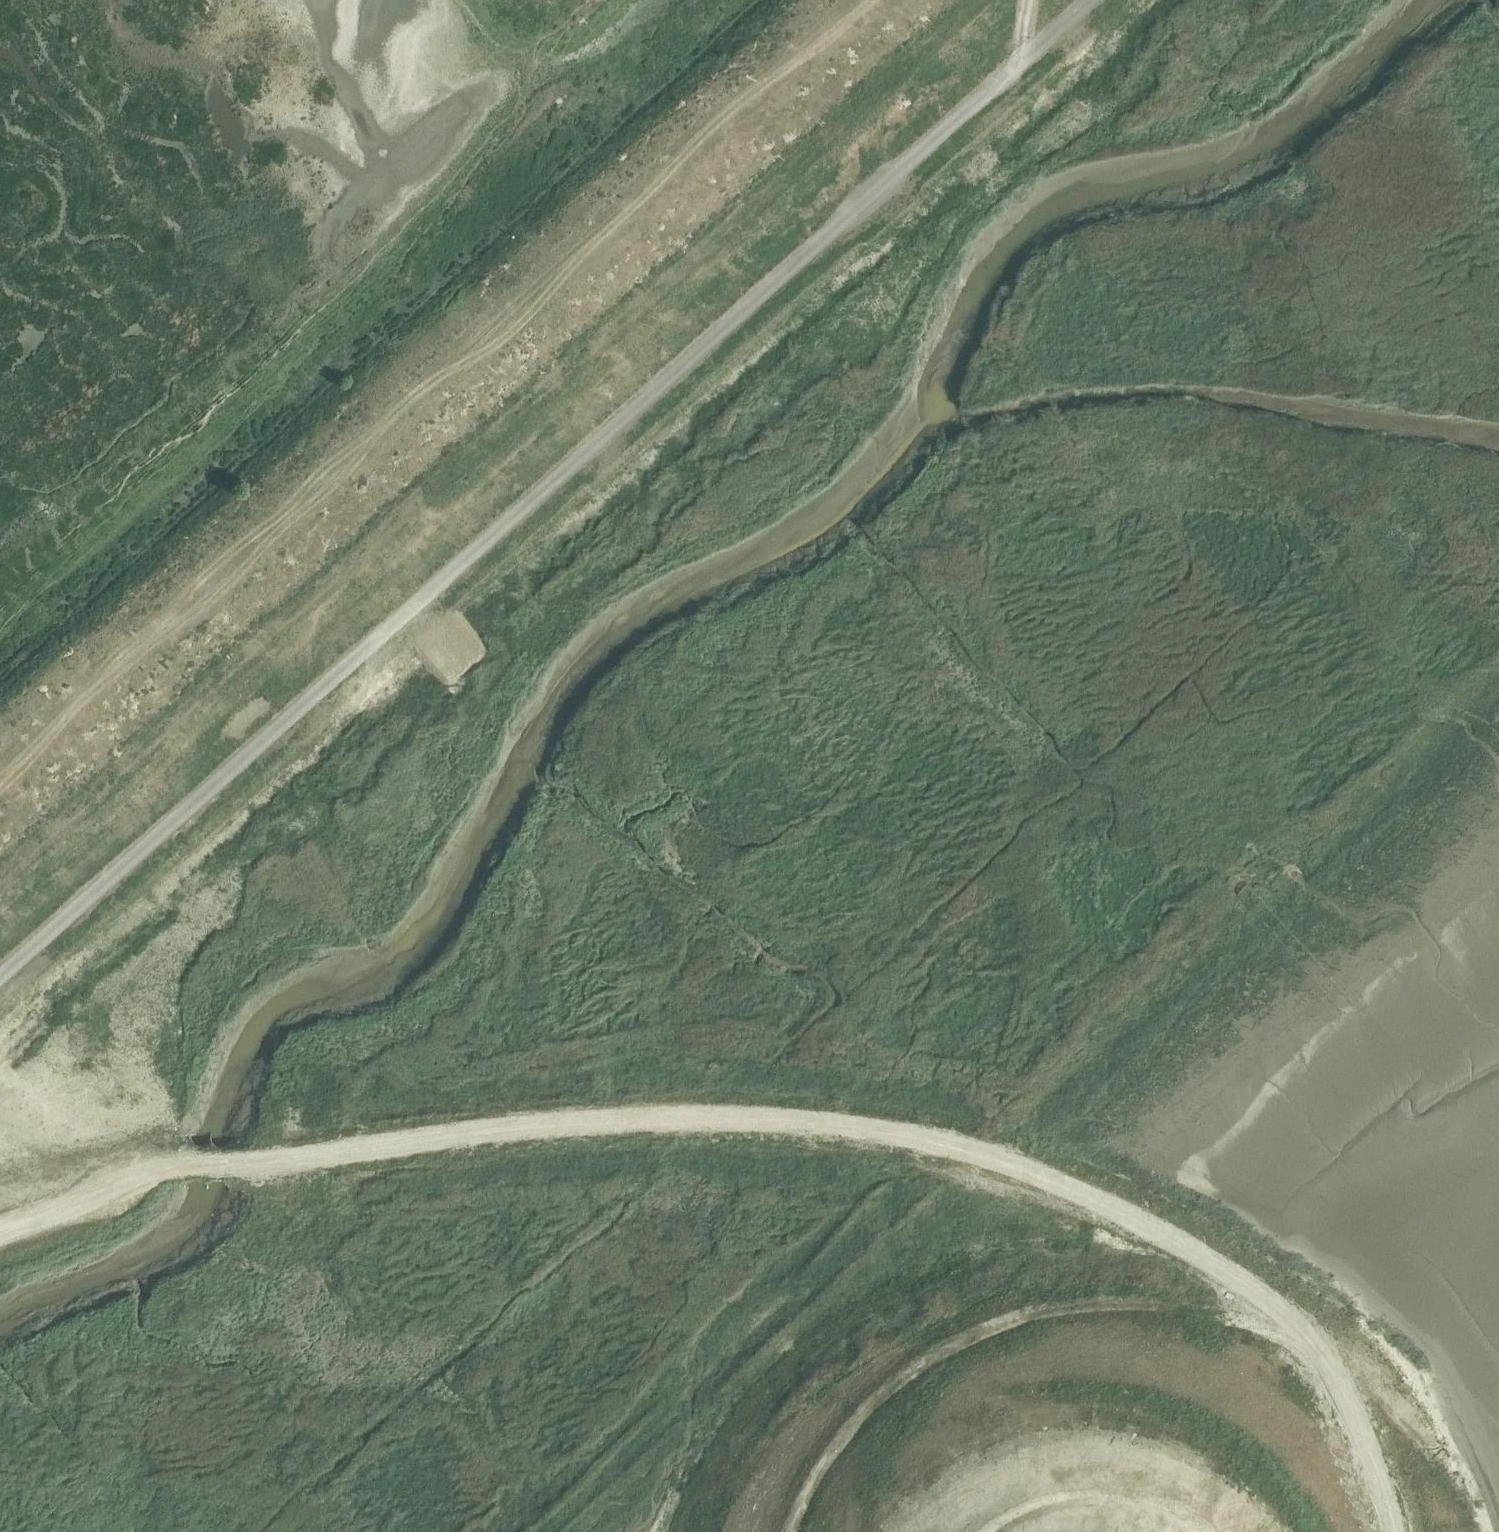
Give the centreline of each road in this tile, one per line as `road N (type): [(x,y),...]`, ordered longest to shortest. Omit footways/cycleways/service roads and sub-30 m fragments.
road 1 (track): [(1384,1531),(1350,1420),(1307,1339),(1230,1262),(1140,1210),(869,1132),(703,1122),(477,1136),(337,1159),(161,1166),(0,1234)]
road 2 (track): [(0,739),(823,0)]

